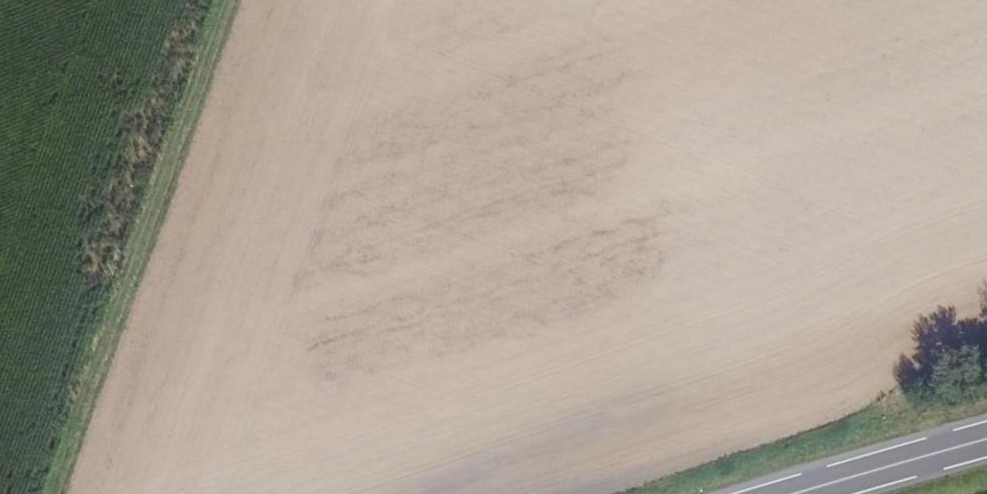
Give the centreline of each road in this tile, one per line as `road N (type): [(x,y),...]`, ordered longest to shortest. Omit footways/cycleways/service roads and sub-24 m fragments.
road 1 (track): [(230,0),(54,493)]
road 2 (primary): [(986,439),(792,493)]

